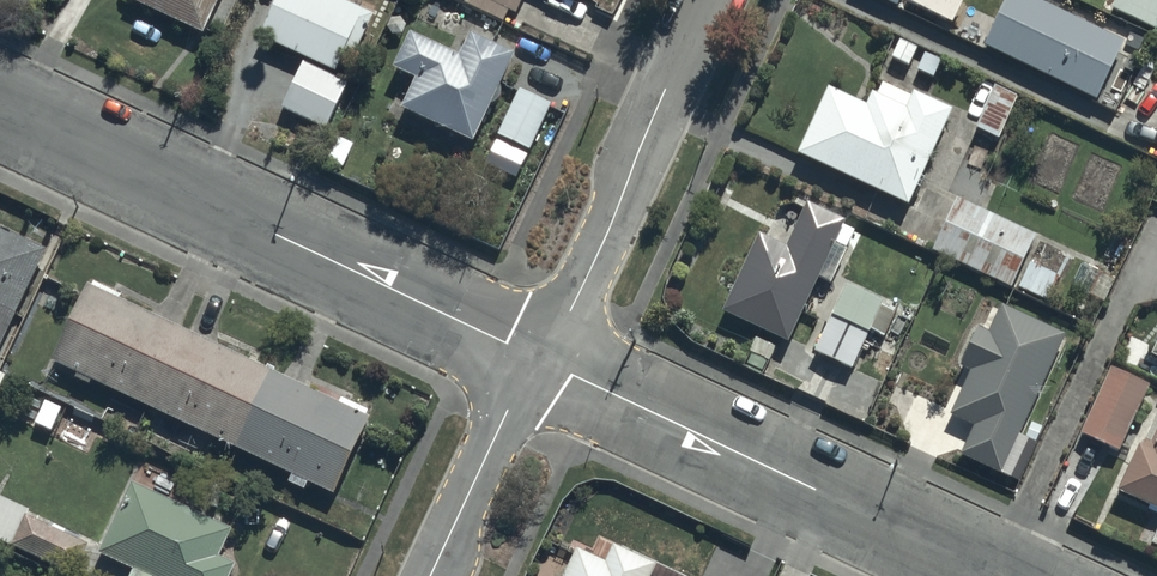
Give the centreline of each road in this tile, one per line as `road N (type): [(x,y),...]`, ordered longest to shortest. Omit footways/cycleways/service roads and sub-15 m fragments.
road 1 (residential): [(0,105),(540,359)]
road 2 (residential): [(540,359),(997,575)]
road 3 (residential): [(540,359),(605,237),(707,0)]
road 4 (residential): [(433,575),(540,359)]

